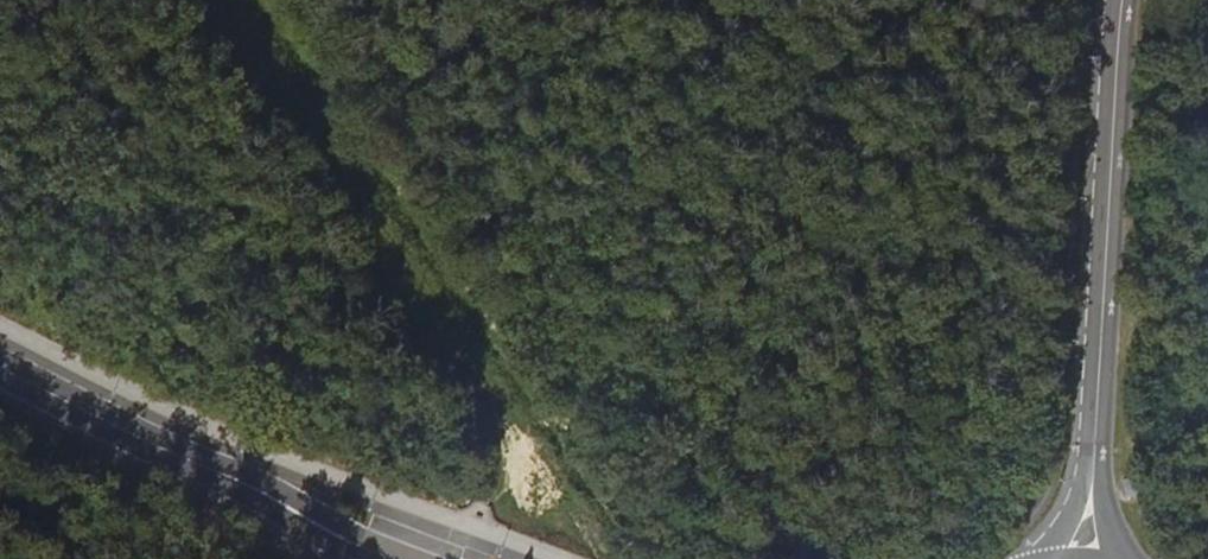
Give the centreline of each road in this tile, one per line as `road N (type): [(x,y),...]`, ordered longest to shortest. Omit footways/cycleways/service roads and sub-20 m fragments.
road 1 (unclassified): [(1123,0),(1092,451)]
road 2 (tertiary): [(393,558),(0,366)]
road 3 (unclassified): [(1092,451),(1037,558)]

